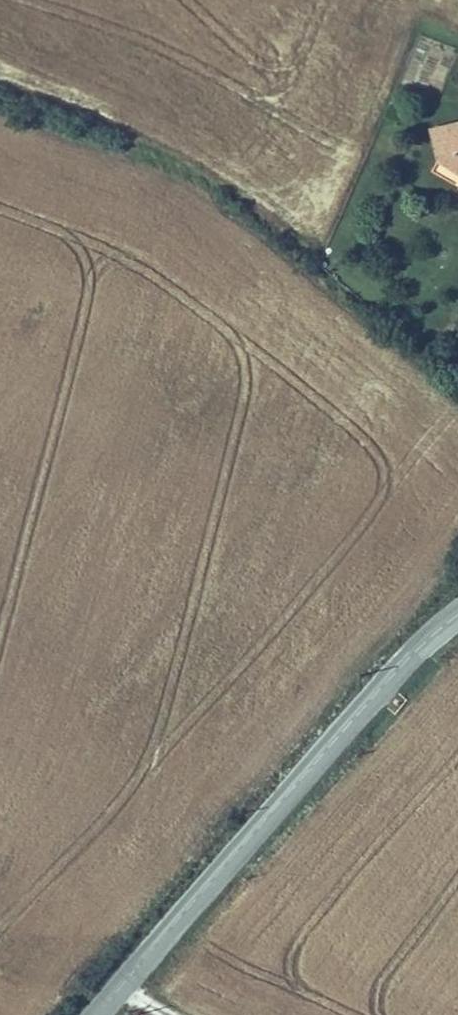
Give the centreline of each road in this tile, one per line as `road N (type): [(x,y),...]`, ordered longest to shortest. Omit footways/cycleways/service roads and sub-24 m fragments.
road 1 (secondary): [(123,969),(414,648),(457,617)]

